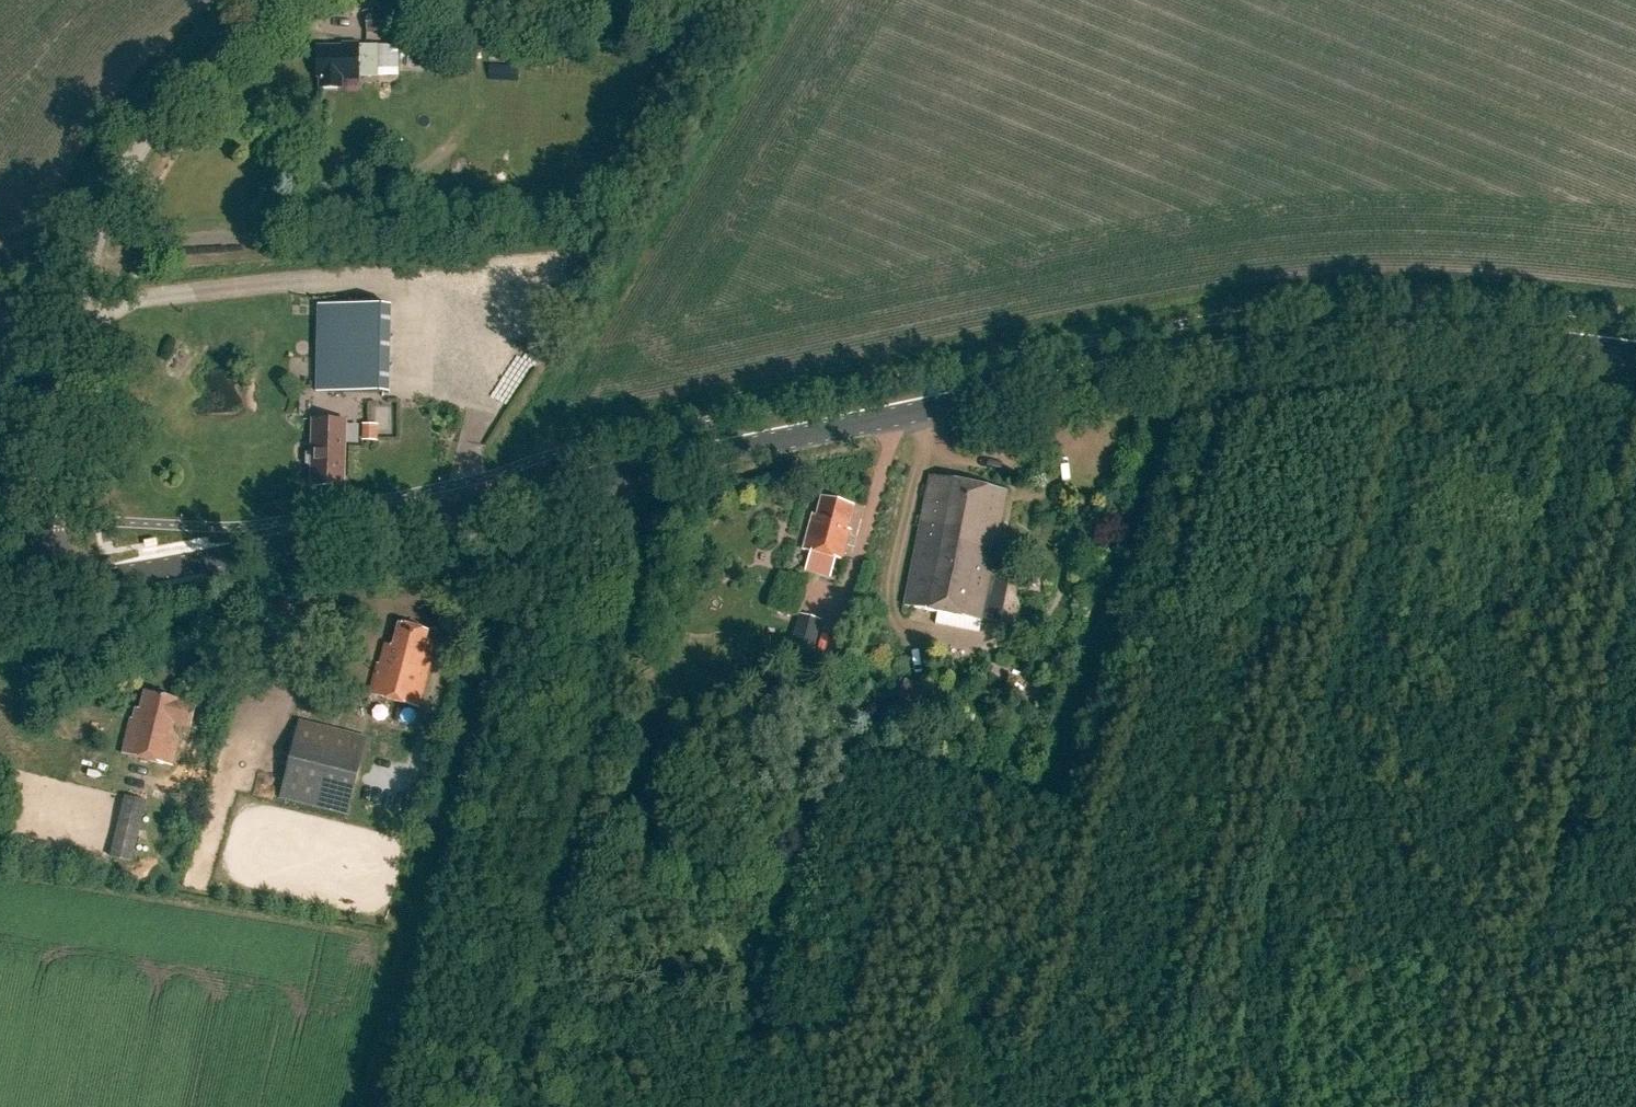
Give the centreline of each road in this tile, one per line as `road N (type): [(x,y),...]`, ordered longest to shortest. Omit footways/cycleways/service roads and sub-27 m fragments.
road 1 (secondary): [(1635,353),(1425,335),(1247,350),(46,587)]
road 2 (residential): [(46,587),(86,279),(105,213),(136,152),(179,96),(283,0)]

